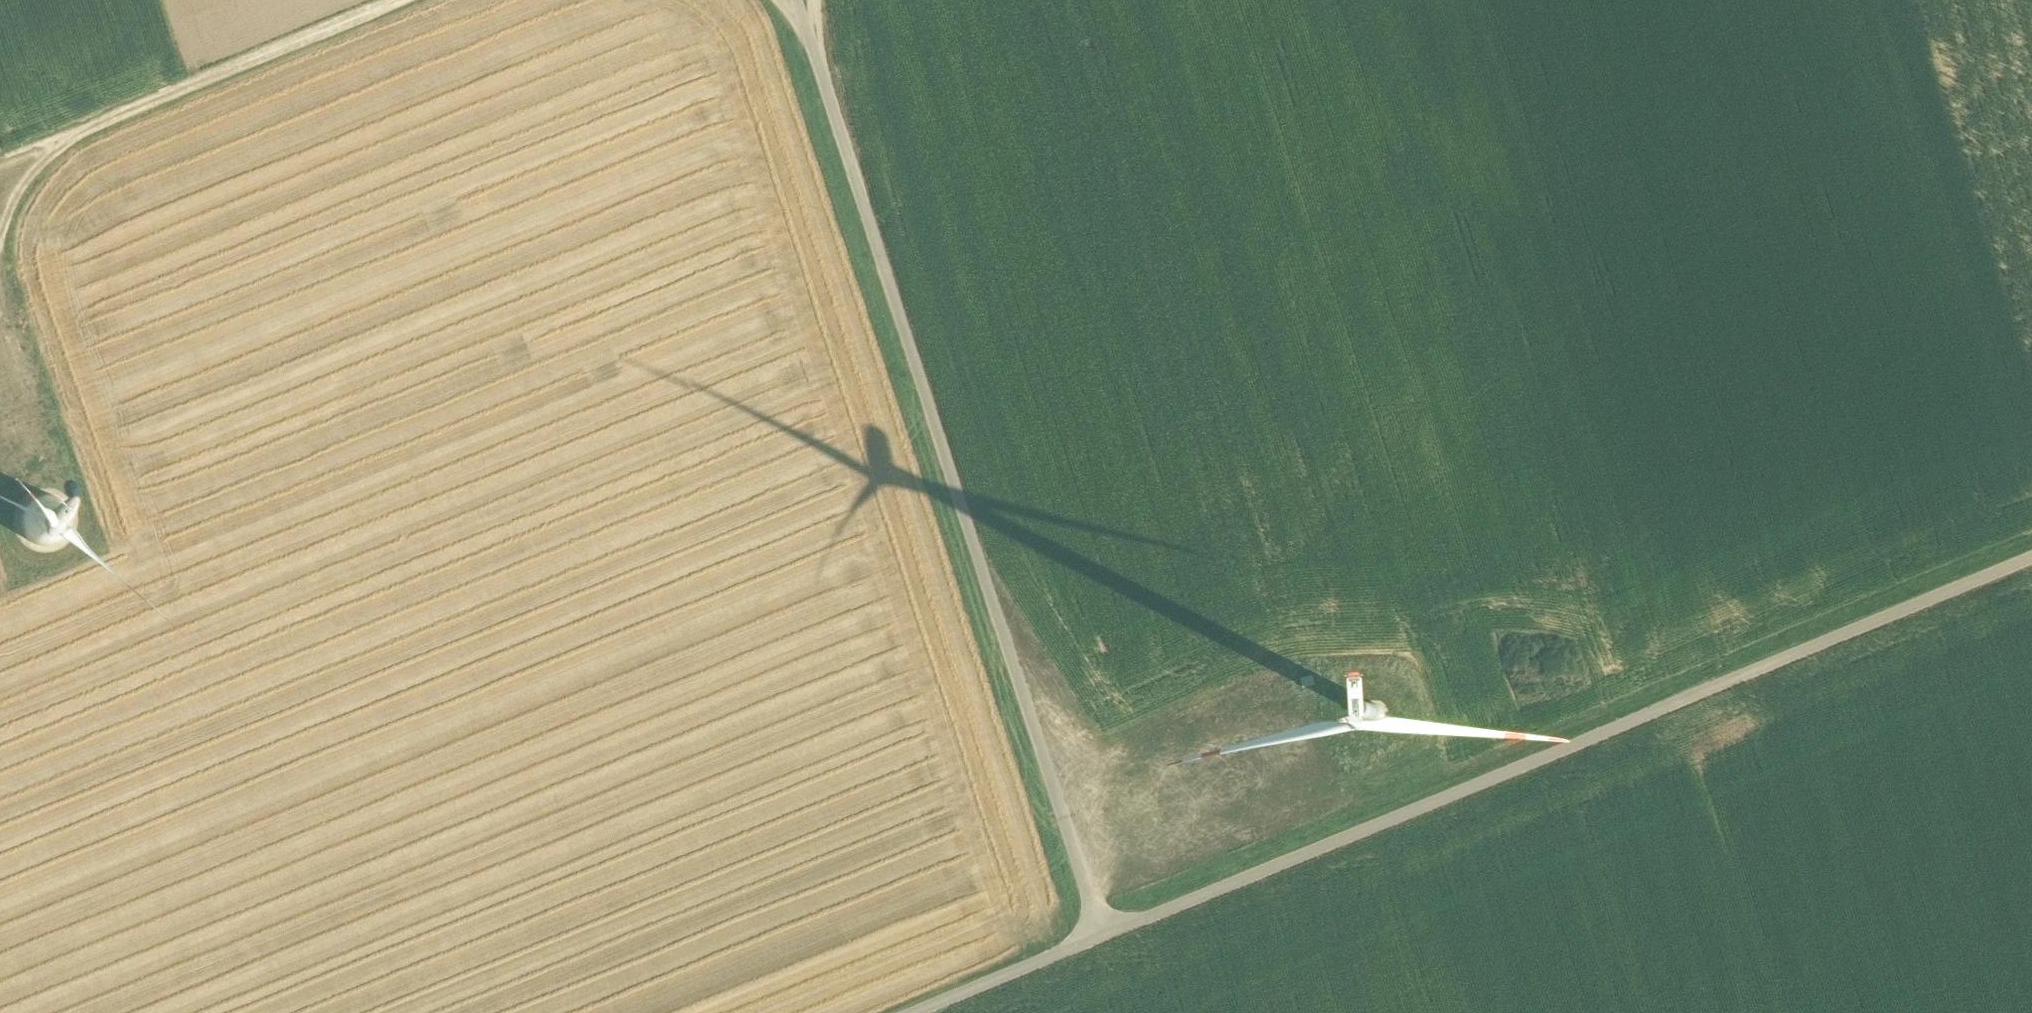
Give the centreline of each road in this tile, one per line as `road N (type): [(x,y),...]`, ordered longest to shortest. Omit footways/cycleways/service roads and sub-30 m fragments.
road 1 (track): [(919,1012),(2031,559)]
road 2 (track): [(1102,938),(796,0)]
road 3 (track): [(400,0),(0,166)]

